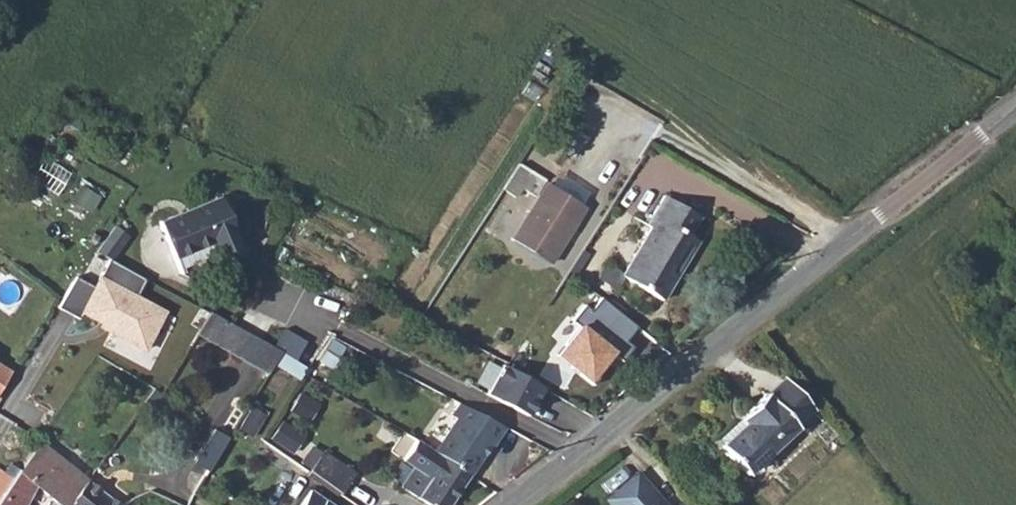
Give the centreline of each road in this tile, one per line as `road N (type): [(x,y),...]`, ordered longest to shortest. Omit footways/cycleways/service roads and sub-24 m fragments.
road 1 (tertiary): [(1015,109),(516,504)]

